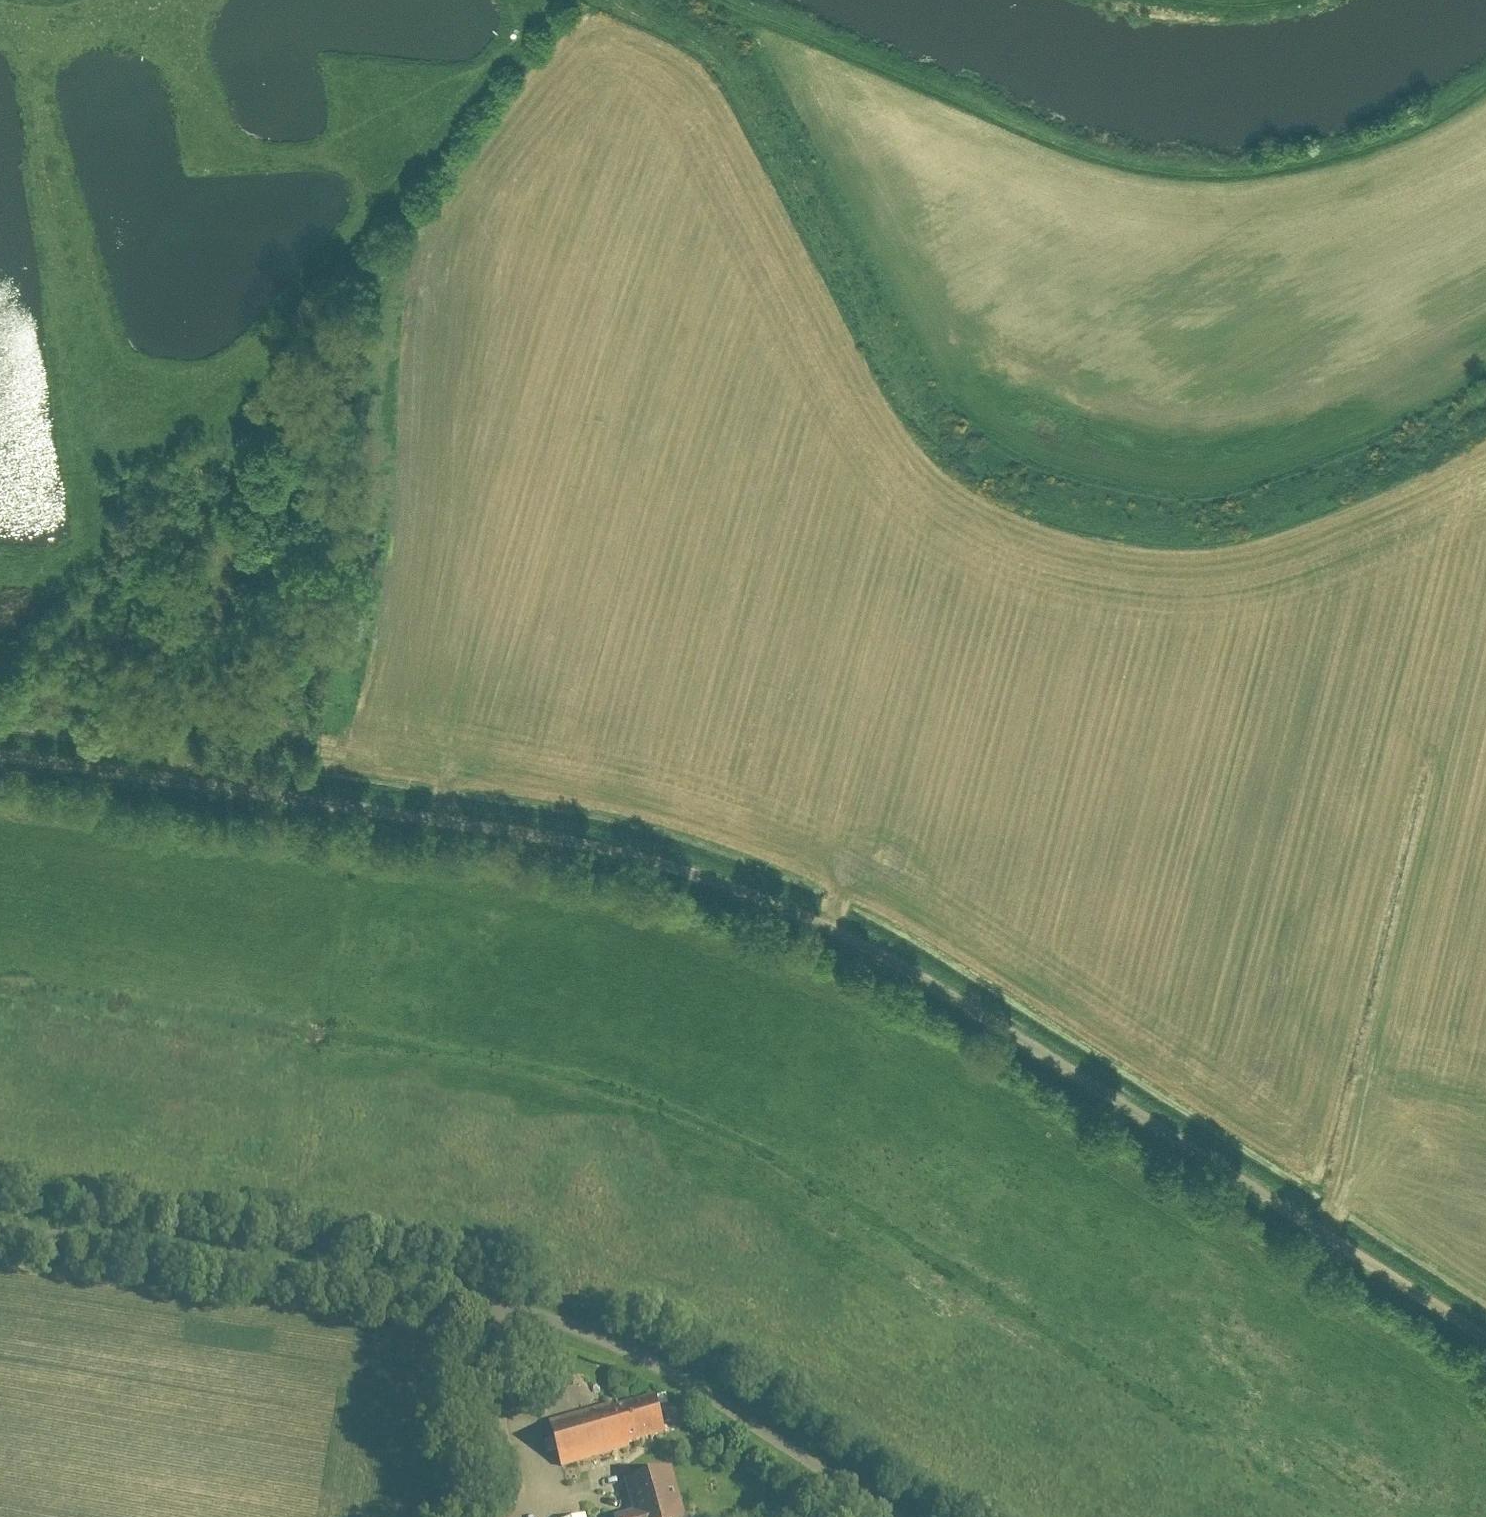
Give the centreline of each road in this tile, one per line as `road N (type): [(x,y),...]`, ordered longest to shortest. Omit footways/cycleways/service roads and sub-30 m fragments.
road 1 (unclassified): [(1485,1343),(902,958),(678,867),(96,760),(0,750)]
road 2 (unclassified): [(910,1516),(577,1315),(0,1225)]

